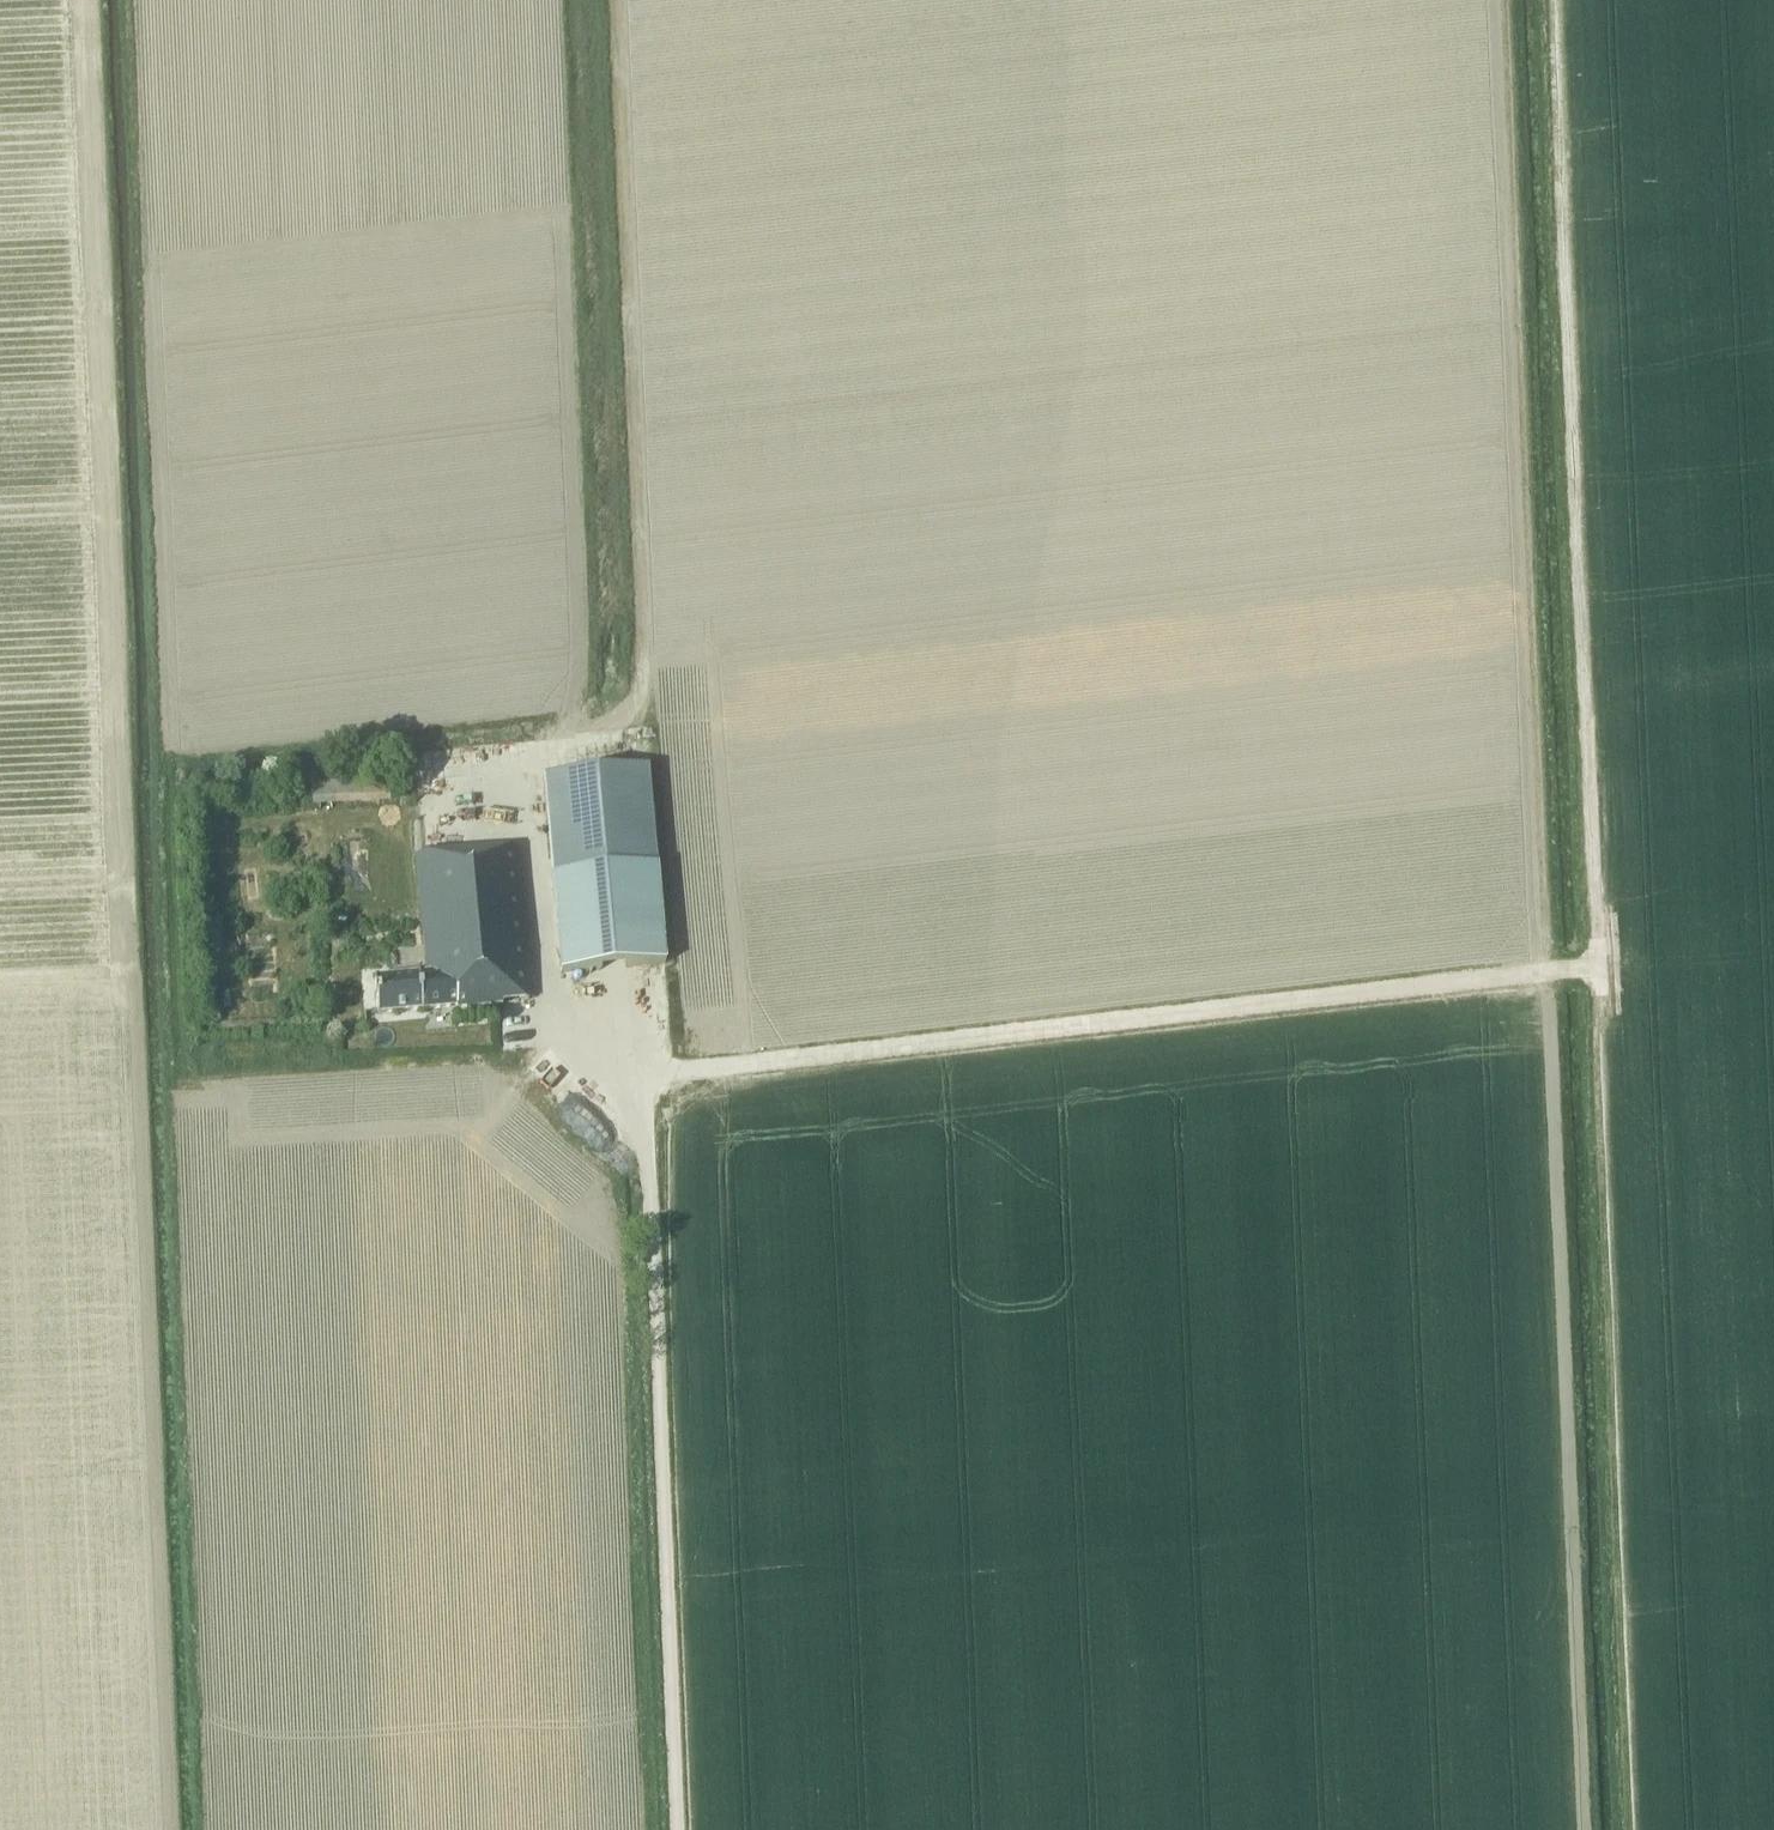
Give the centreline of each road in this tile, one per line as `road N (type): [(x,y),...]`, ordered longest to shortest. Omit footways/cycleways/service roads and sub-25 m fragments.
road 1 (track): [(636,1077),(1591,970)]

